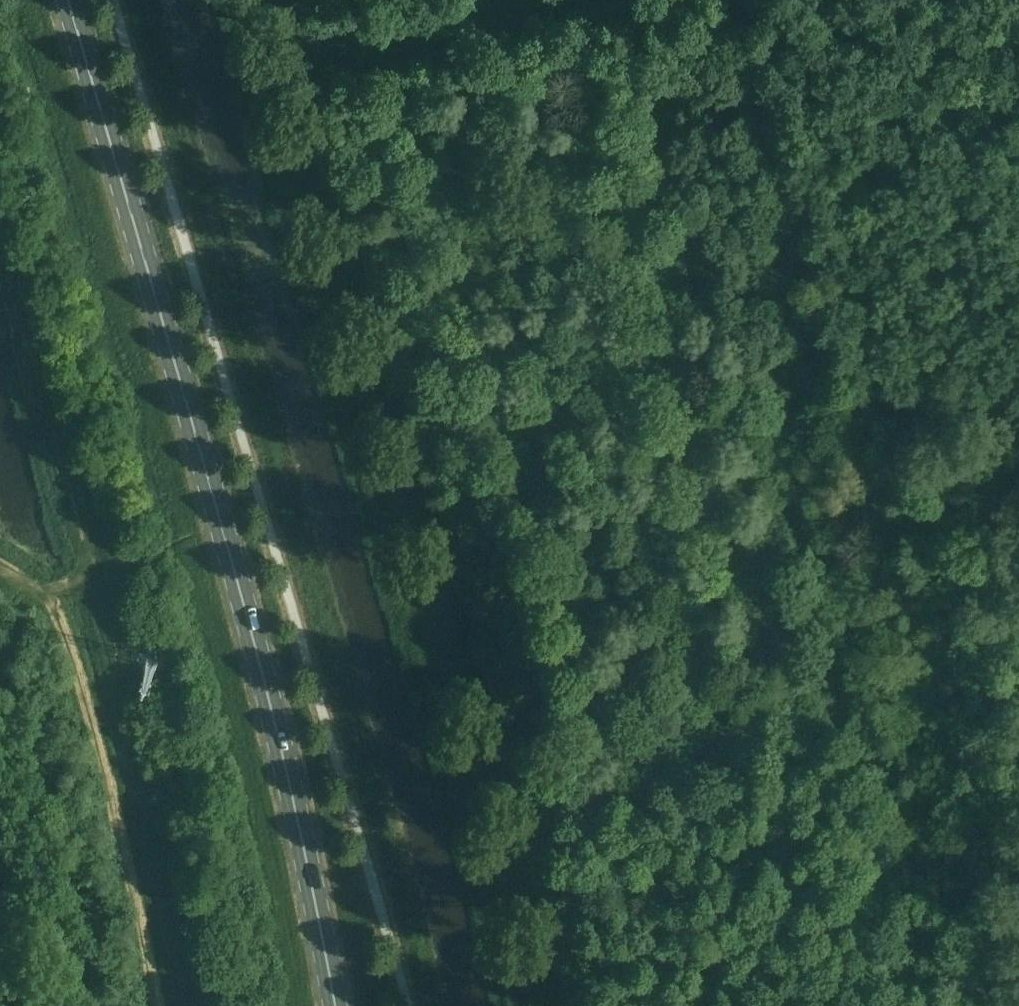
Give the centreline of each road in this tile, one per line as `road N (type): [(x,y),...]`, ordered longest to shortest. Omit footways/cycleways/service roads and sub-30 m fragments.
road 1 (track): [(1018,1002),(905,860),(848,733),(771,440),(805,371),(738,0)]
road 2 (track): [(532,1005),(491,804),(255,0)]
road 3 (secondary): [(68,0),(237,574),(335,1005)]
road 4 (track): [(275,65),(504,0)]
road 5 (track): [(1018,397),(805,371)]

